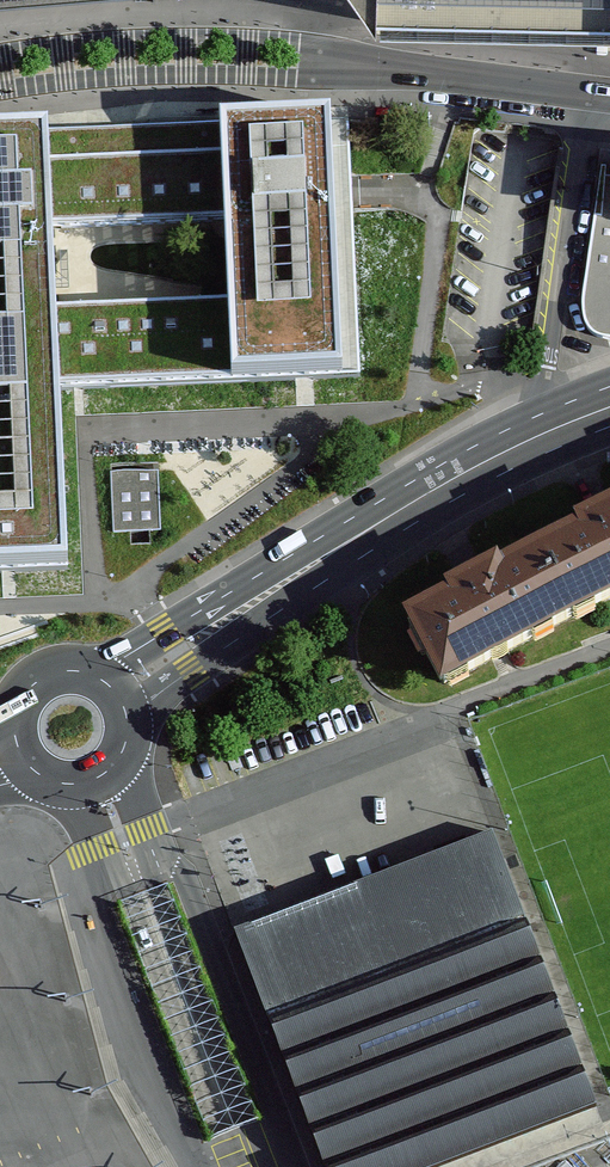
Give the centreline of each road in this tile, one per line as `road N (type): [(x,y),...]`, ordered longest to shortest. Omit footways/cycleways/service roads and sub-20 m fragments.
road 1 (tertiary): [(0,73),(128,57),(300,60),(585,94)]
road 2 (primary): [(116,693),(427,493),(553,429)]
road 3 (residential): [(295,1166),(184,881),(150,841),(117,761)]
road 4 (residential): [(75,784),(101,911),(200,1166)]
road 5 (residential): [(585,94),(548,367),(553,429)]

